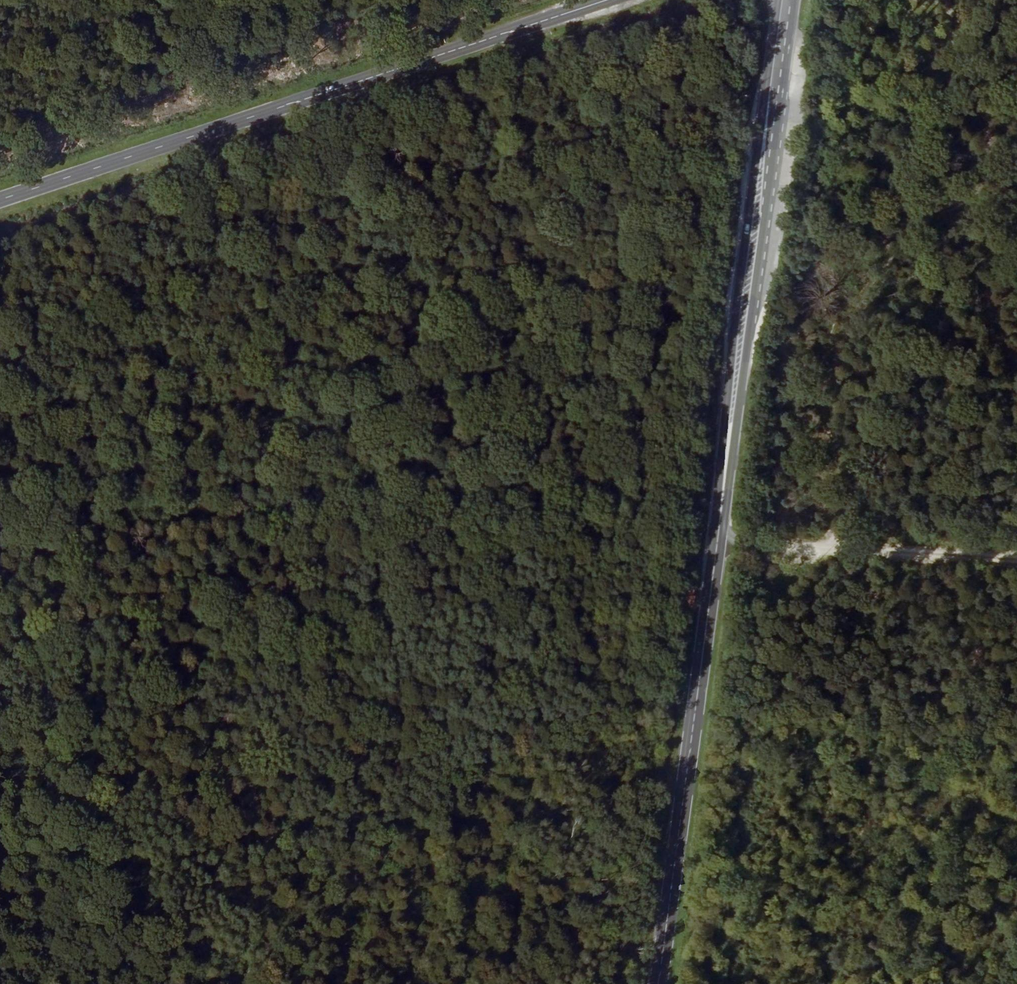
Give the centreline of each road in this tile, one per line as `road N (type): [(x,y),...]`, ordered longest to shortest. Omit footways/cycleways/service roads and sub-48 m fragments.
road 1 (primary): [(758,216),(656,983)]
road 2 (track): [(1016,559),(350,522)]
road 3 (track): [(350,522),(751,0)]
road 4 (primary): [(607,0),(0,202)]
road 5 (track): [(0,964),(350,522)]
road 6 (track): [(350,522),(0,501)]
road 7 (primary): [(758,216),(768,198),(792,0)]
road 8 (primary): [(778,11),(758,216)]

